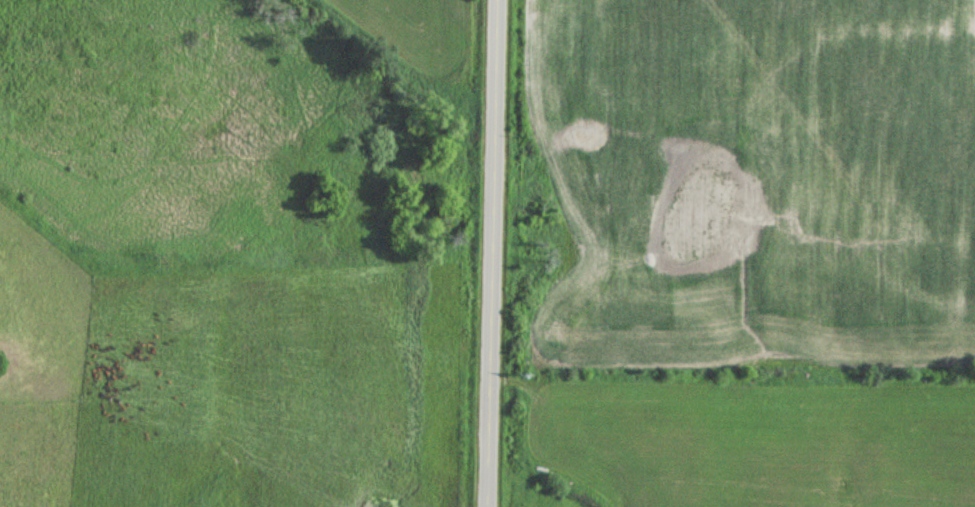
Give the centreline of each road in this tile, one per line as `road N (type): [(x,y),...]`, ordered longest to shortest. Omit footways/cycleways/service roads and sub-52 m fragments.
road 1 (residential): [(487,506),(497,0)]

